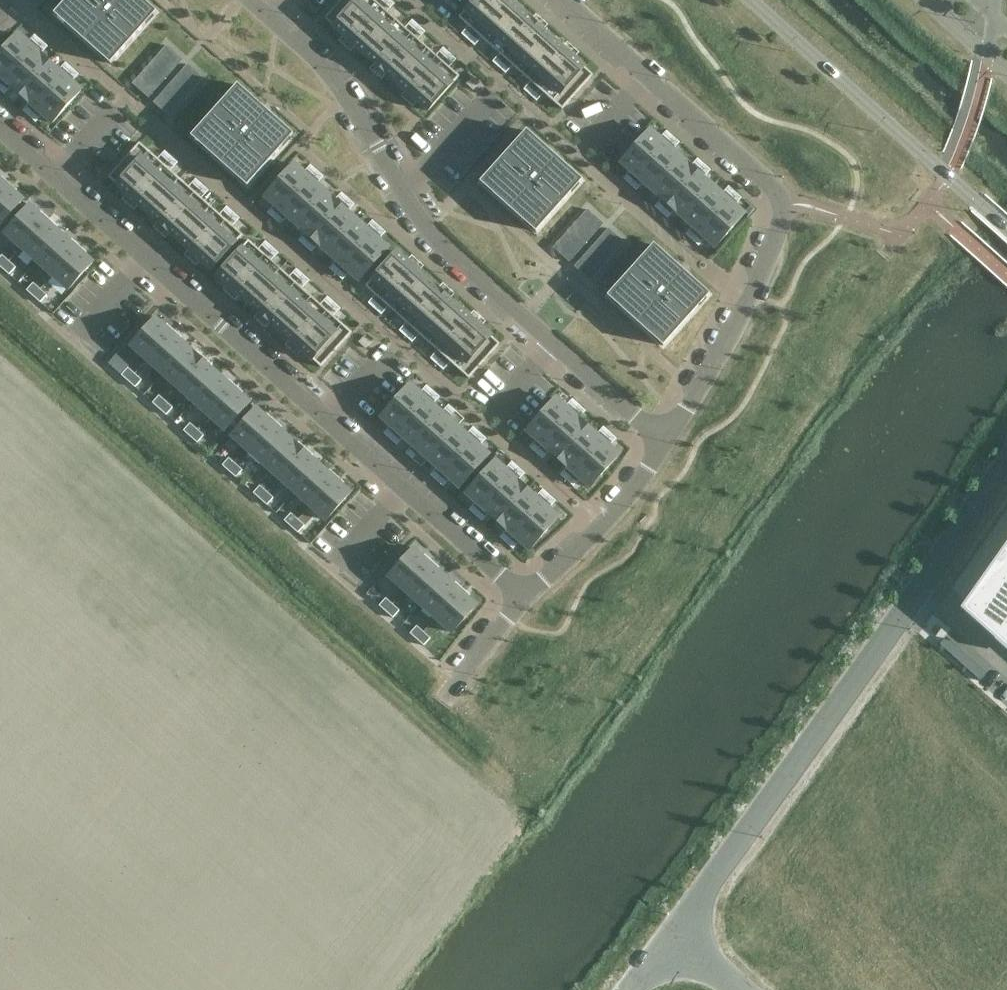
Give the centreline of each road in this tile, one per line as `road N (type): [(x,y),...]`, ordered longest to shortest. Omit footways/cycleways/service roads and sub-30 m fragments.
road 1 (residential): [(524,594),(0,128)]
road 2 (unclassified): [(1006,468),(671,935),(732,989)]
road 3 (residential): [(664,439),(436,234),(349,97),(254,0)]
road 4 (residential): [(567,0),(783,202),(783,220),(746,299),(664,439)]
road 5 (tertiary): [(754,0),(1006,225)]
road 6 (residential): [(664,439),(638,485),(524,594)]
road 7 (residential): [(524,594),(445,698)]

